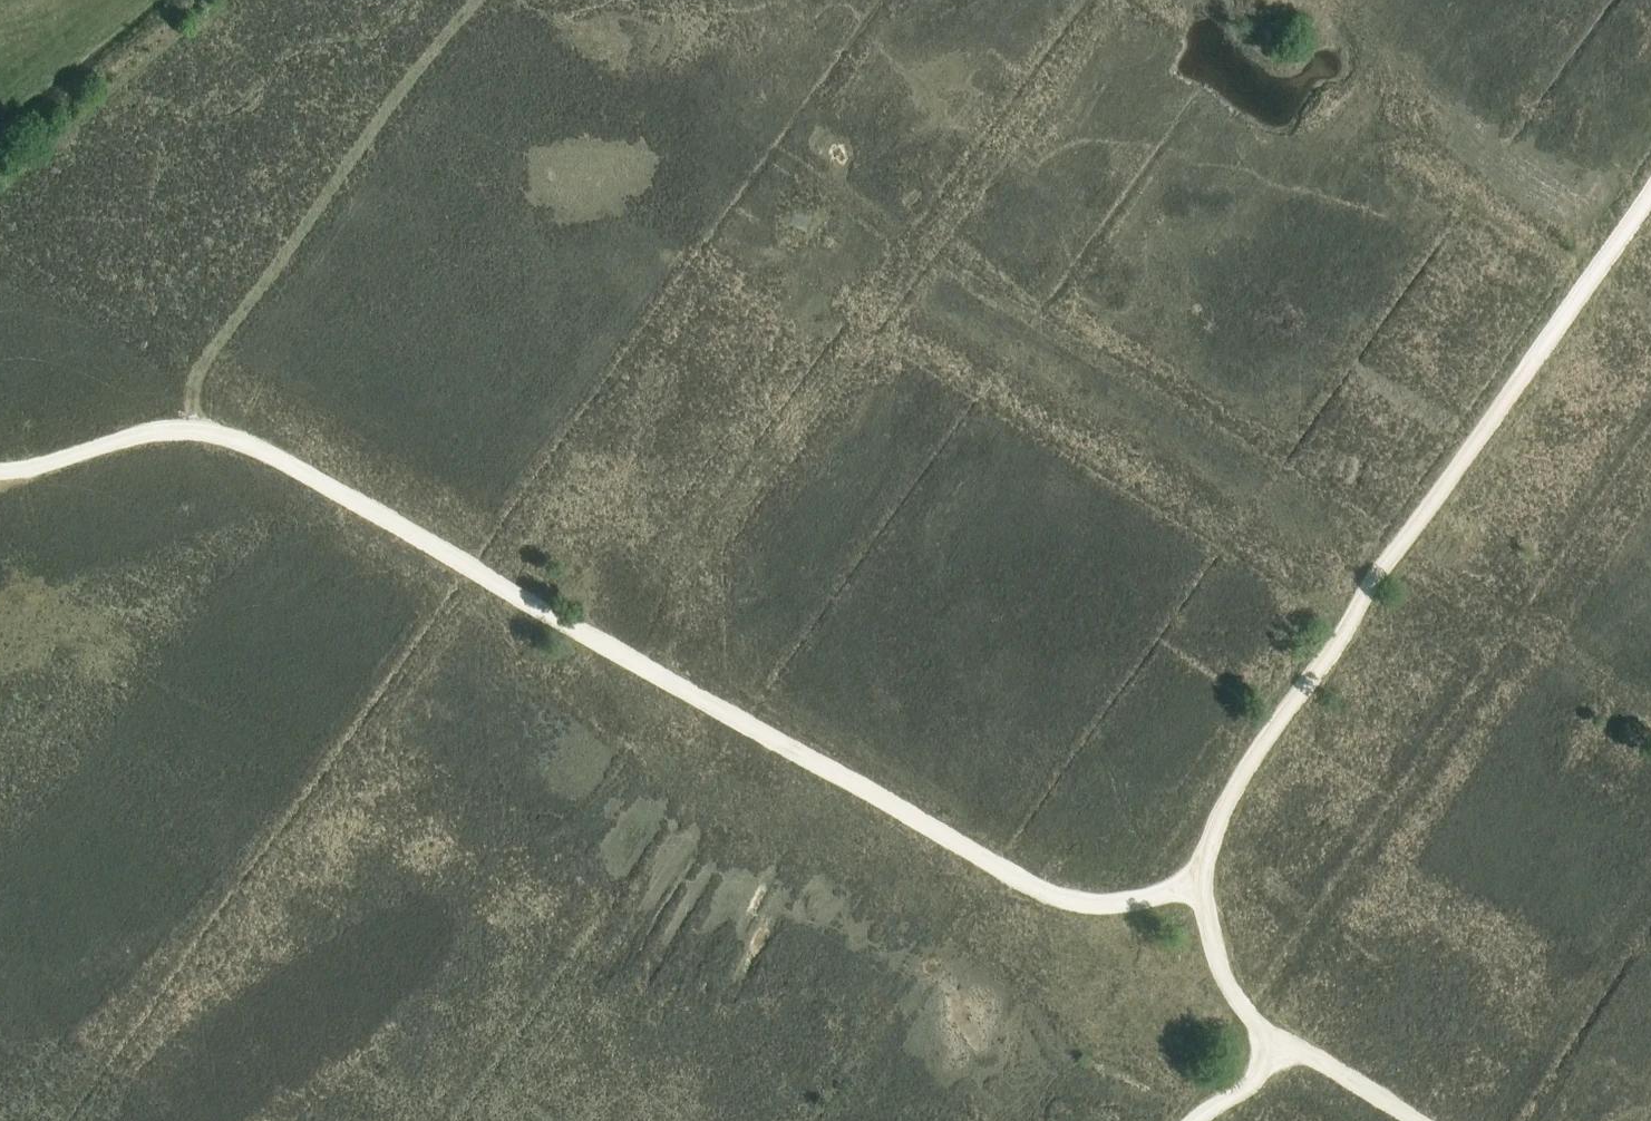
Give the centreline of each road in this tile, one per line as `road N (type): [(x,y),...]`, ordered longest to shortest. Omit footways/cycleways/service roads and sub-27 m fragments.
road 1 (track): [(0,471),(175,430),(229,438),(331,488),(1036,889),(1112,903),(1190,884),(1204,866),(1222,809),(1270,728),(1650,193)]
road 2 (track): [(1204,866),(1203,909),(1217,970),(1249,1021),(1416,1120)]
road 3 (track): [(1190,1120),(1257,1071),(1249,1021)]

